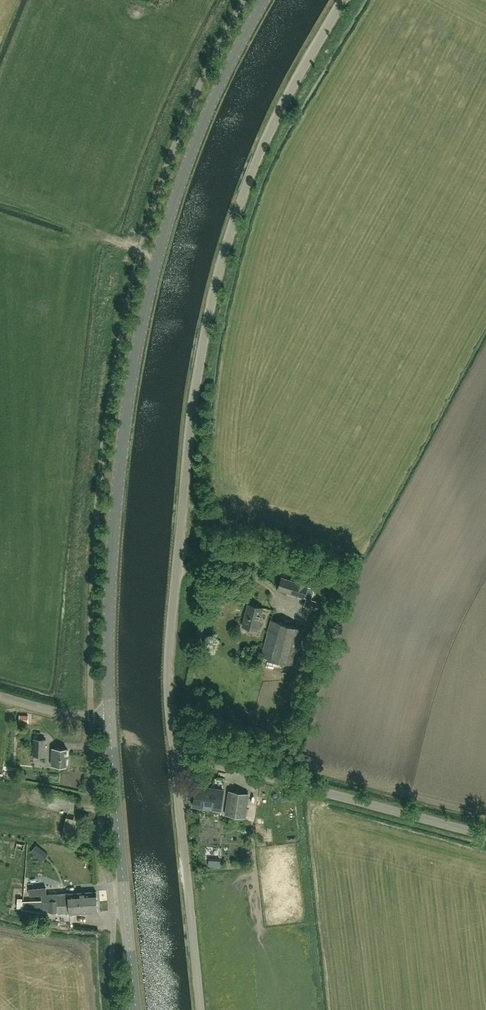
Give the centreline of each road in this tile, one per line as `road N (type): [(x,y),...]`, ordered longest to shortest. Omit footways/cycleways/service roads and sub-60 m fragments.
road 1 (unclassified): [(175,761),(171,631),(209,316),(271,128),(343,0)]
road 2 (tertiary): [(110,715),(117,501),(140,325),(186,165),(263,0)]
road 3 (unclassified): [(485,836),(249,772),(175,761)]
road 4 (tertiary): [(136,1009),(110,715)]
road 5 (unclassified): [(201,1009),(175,761)]

